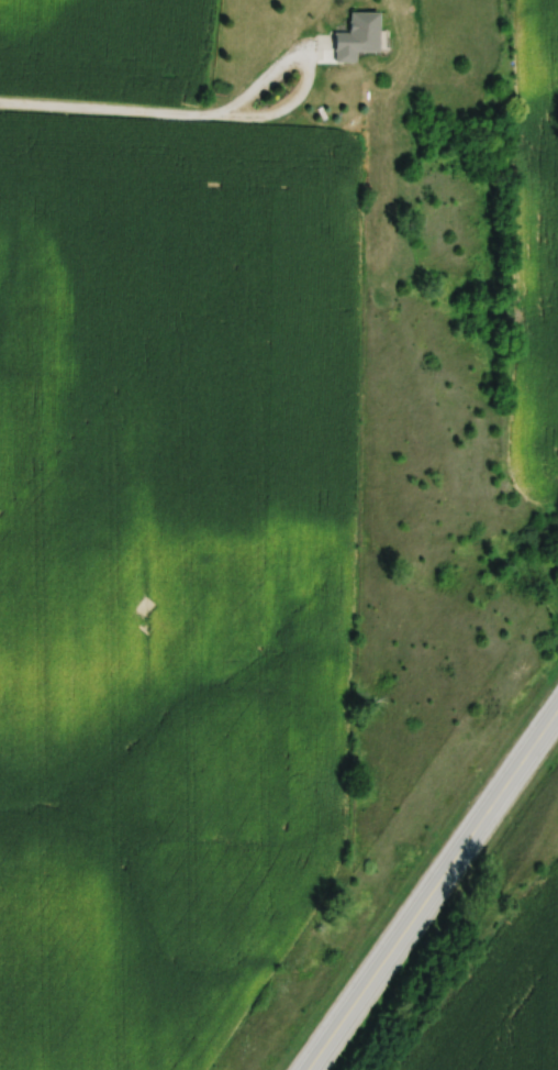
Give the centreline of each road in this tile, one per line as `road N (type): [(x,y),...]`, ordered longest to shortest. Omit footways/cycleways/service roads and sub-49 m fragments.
road 1 (trunk): [(557,710),(308,1069)]

